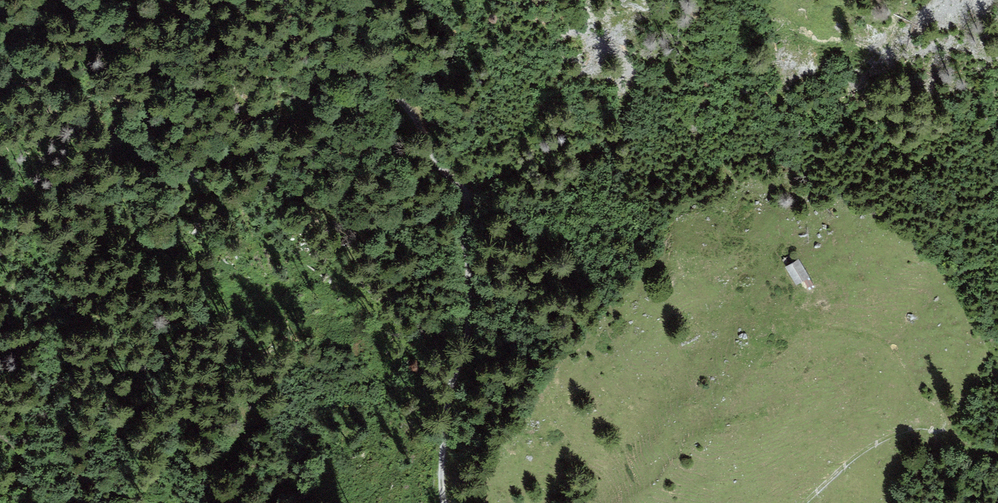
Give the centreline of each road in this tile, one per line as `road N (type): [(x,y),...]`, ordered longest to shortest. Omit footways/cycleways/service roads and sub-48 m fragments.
road 1 (track): [(287,0),(334,32),(414,115),(437,165),(463,188),(469,206),(469,333),(450,386),(446,502)]
road 2 (track): [(801,312),(882,342),(949,422),(947,431)]
road 3 (track): [(947,431),(906,430),(867,448),(809,502)]
road 4 (track): [(145,502),(0,441)]

